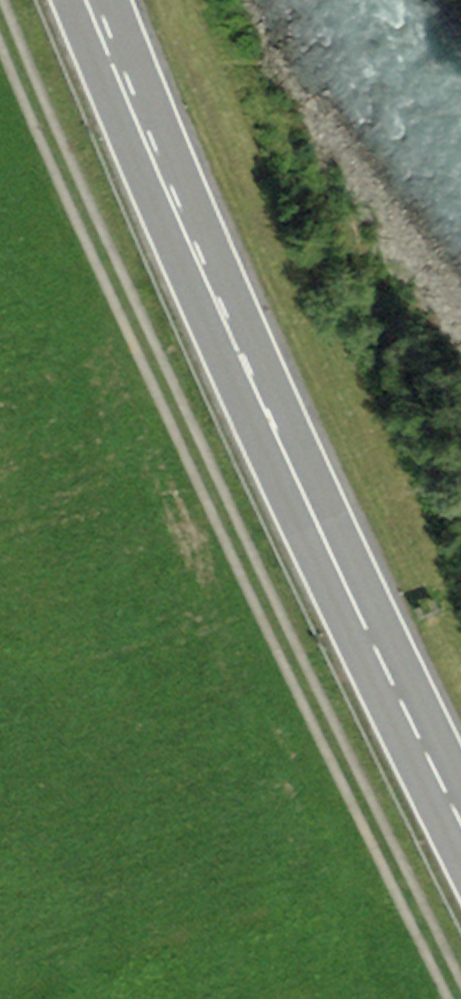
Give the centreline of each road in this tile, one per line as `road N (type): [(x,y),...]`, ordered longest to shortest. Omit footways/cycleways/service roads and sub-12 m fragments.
road 1 (track): [(0,15),(219,507),(460,993)]
road 2 (primary): [(460,803),(264,398),(97,0)]

